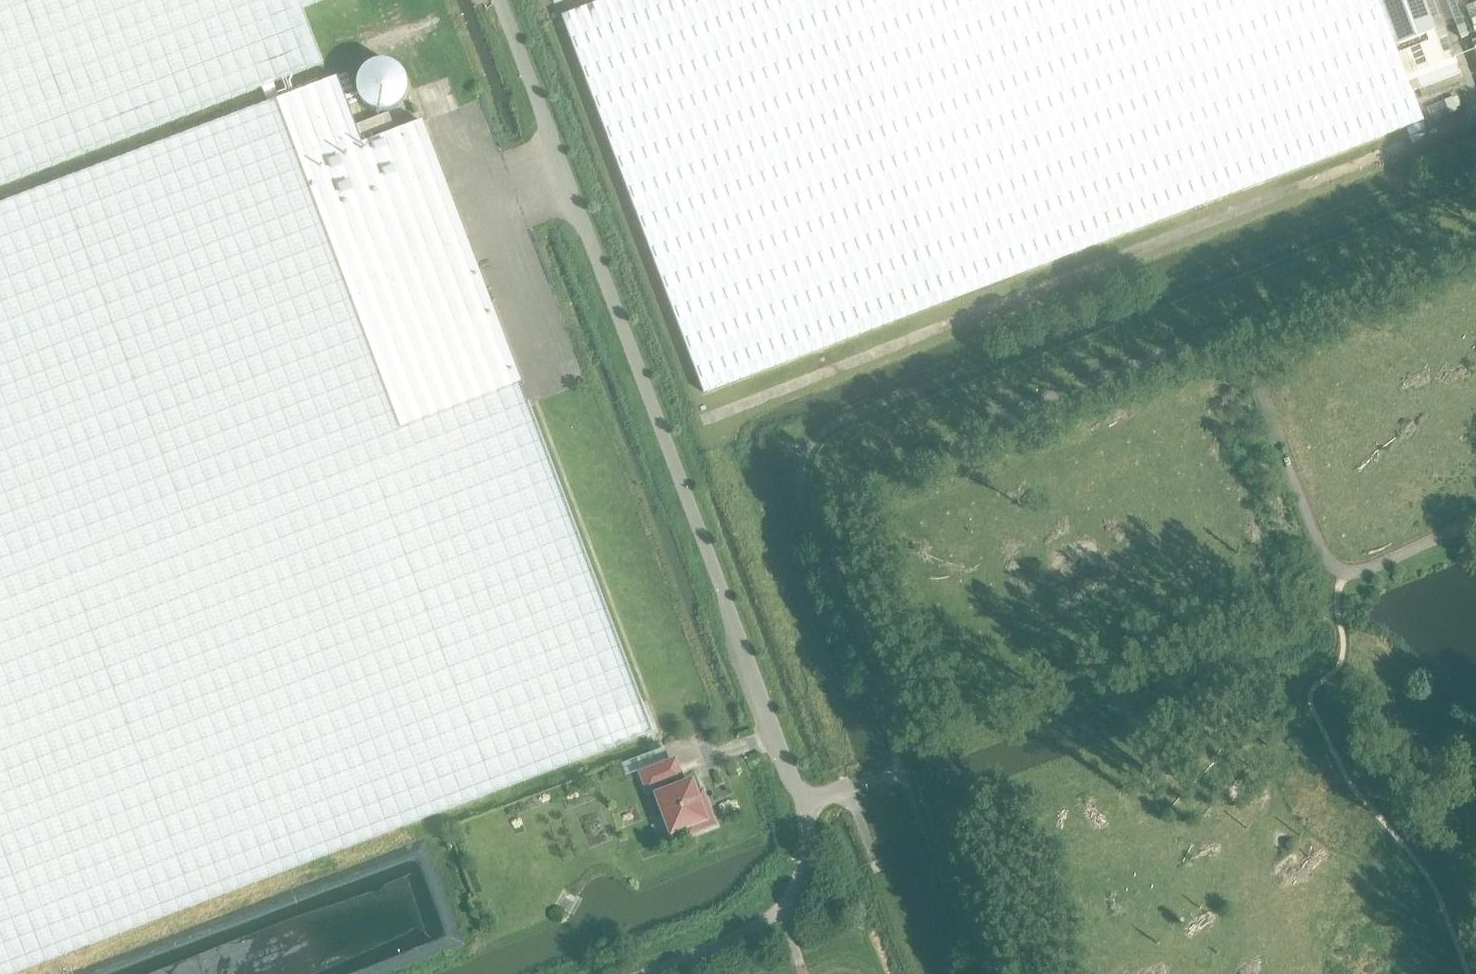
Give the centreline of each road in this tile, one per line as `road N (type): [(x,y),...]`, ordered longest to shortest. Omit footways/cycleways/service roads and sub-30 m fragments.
road 1 (residential): [(638,973),(763,925),(783,906),(807,854),(803,804),(497,0)]

